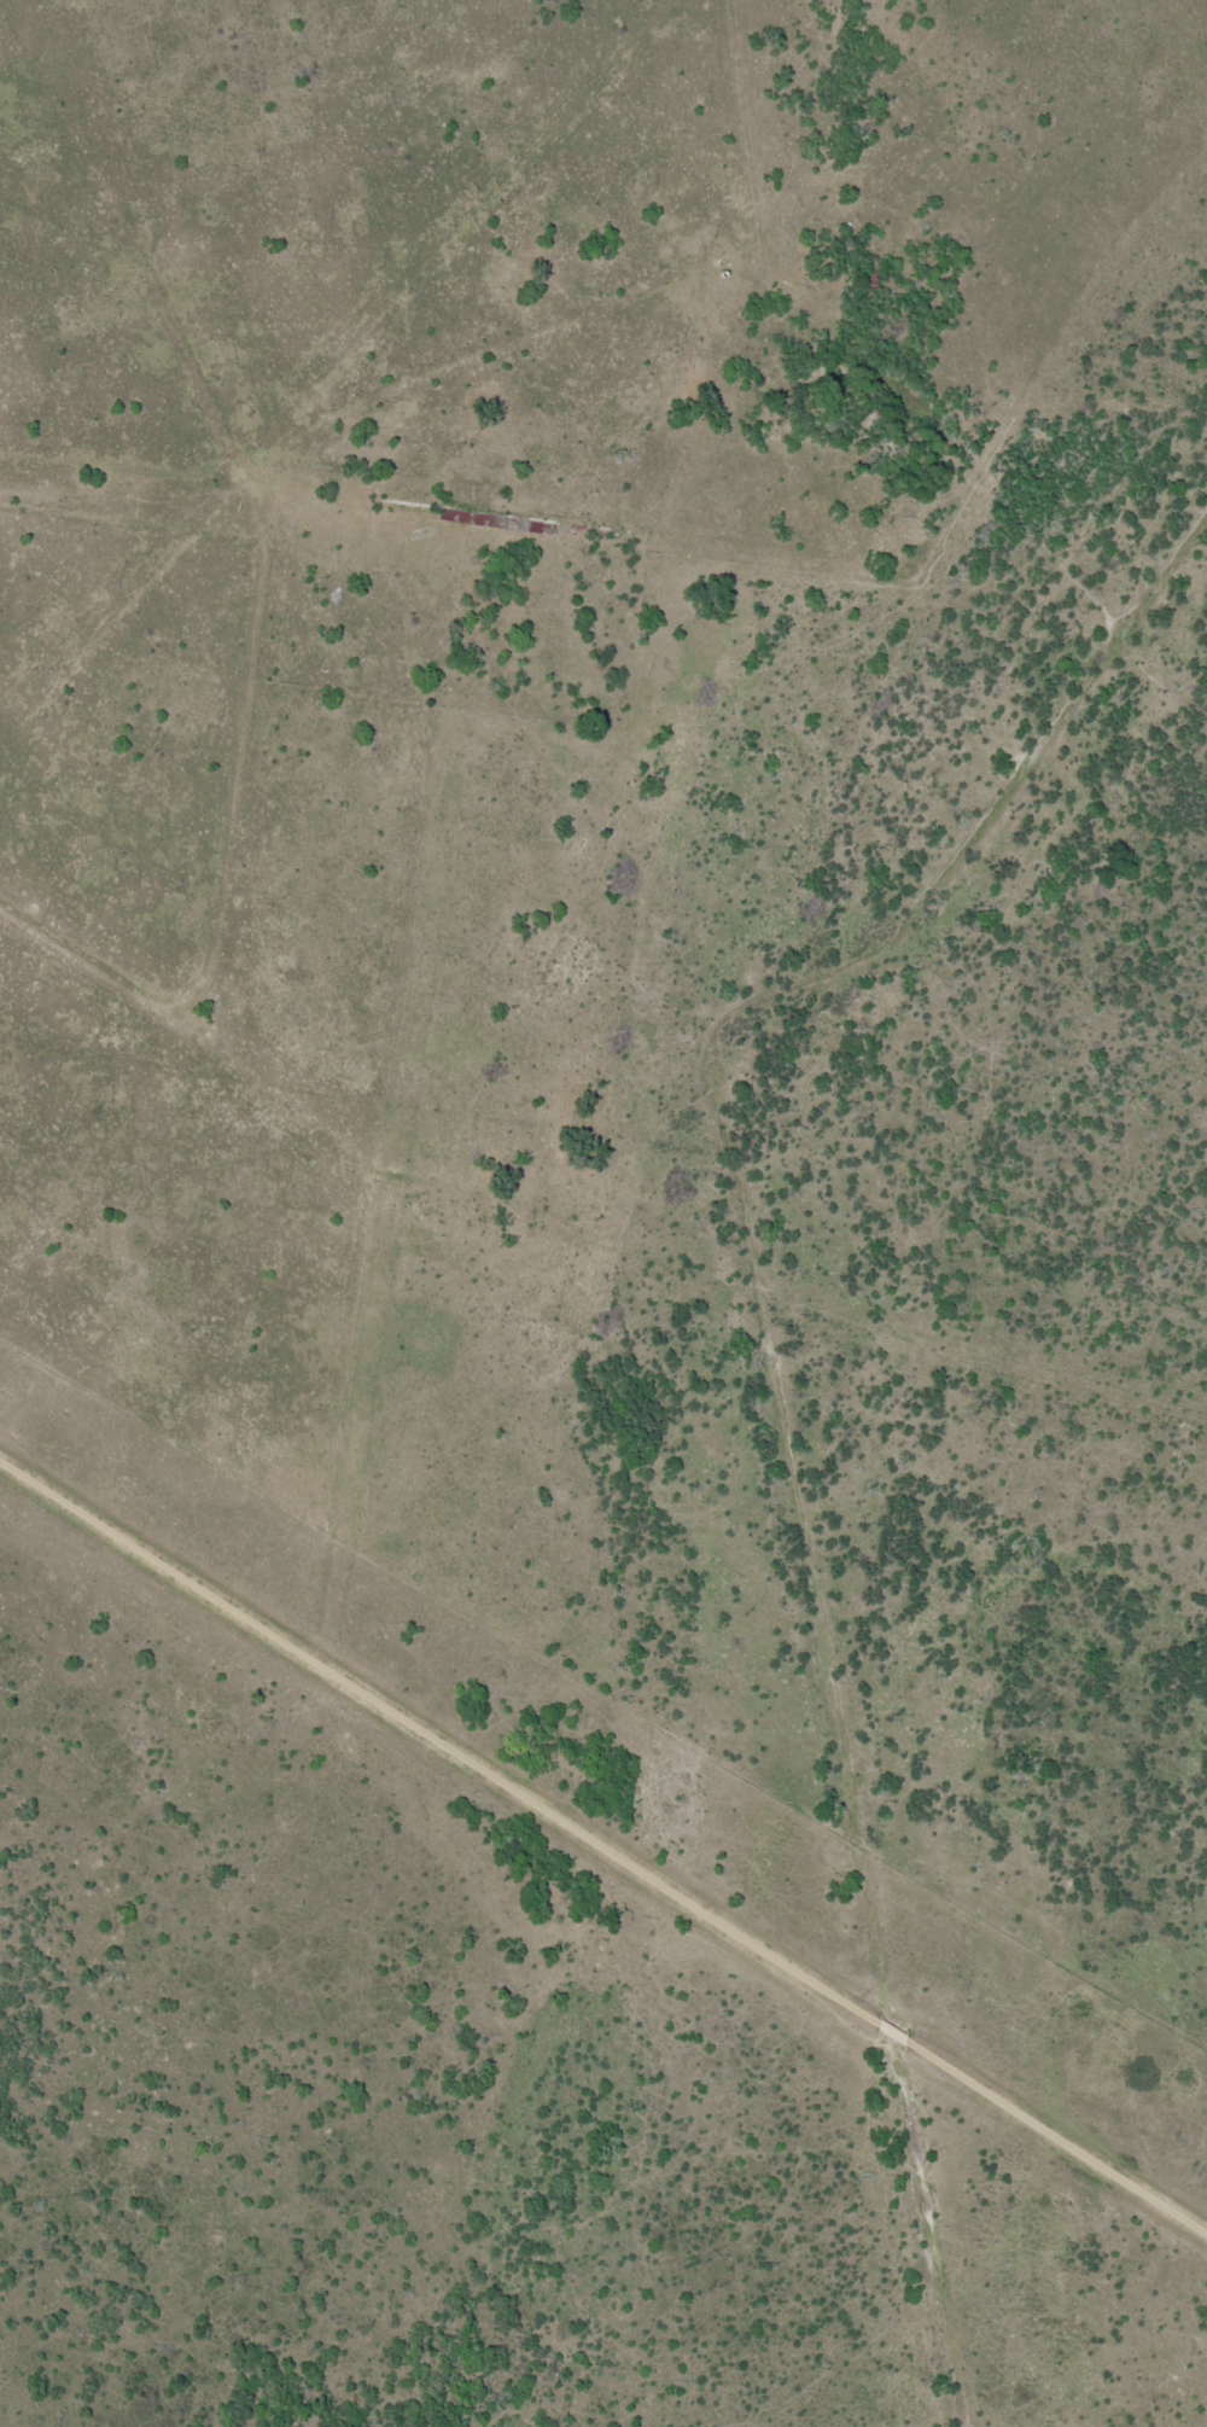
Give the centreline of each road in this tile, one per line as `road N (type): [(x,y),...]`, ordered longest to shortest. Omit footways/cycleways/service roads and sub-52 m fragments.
road 1 (track): [(1206,2225),(640,1847),(0,1446)]

